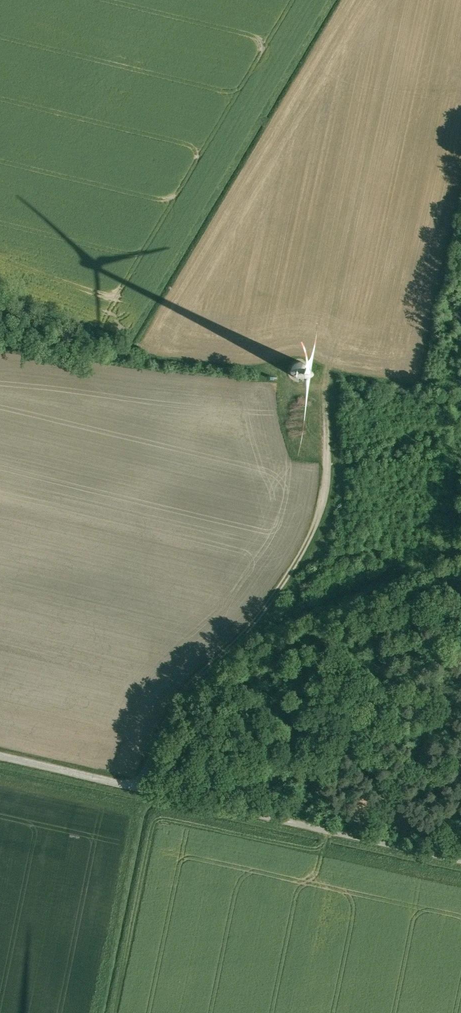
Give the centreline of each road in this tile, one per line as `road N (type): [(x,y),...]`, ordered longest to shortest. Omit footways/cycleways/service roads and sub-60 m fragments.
road 1 (unclassified): [(460,860),(0,755)]

